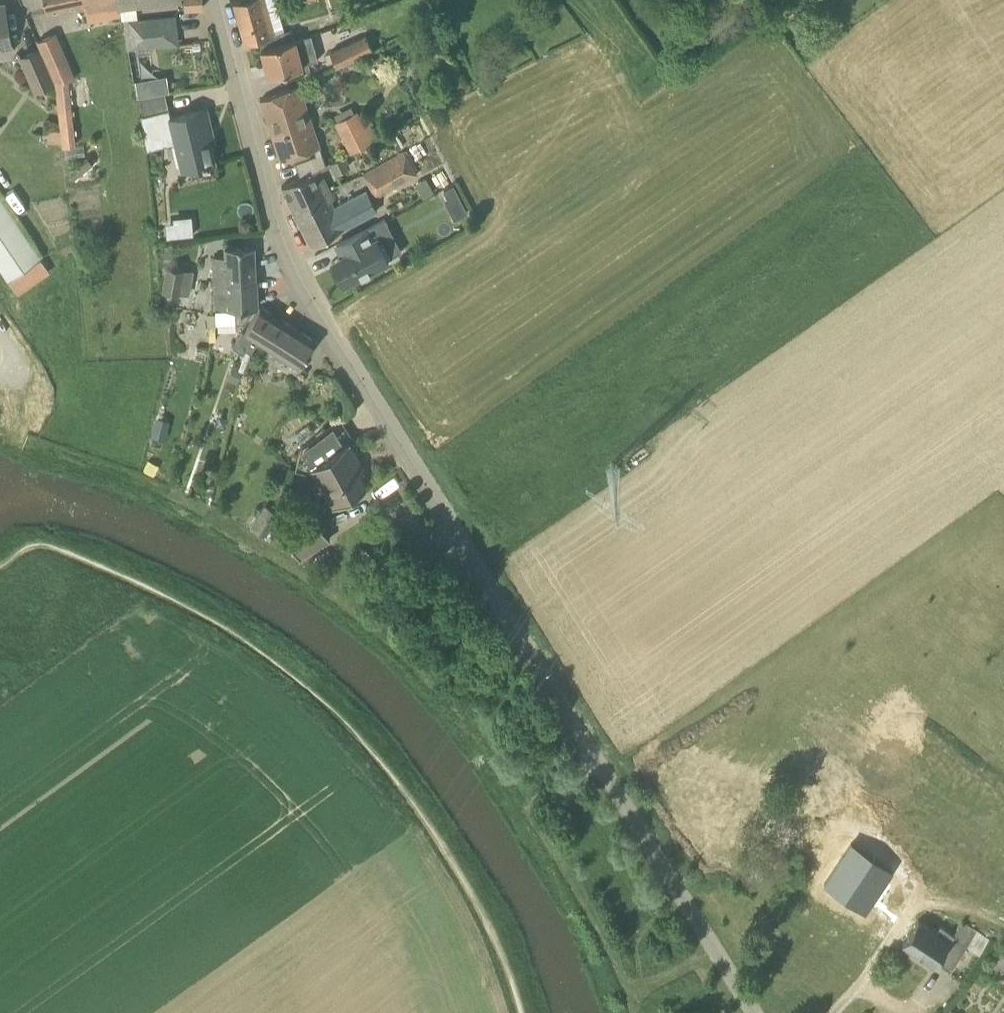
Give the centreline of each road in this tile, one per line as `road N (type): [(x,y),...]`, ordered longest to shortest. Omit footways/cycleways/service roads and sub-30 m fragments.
road 1 (unclassified): [(753,1012),(281,241),(215,0)]

